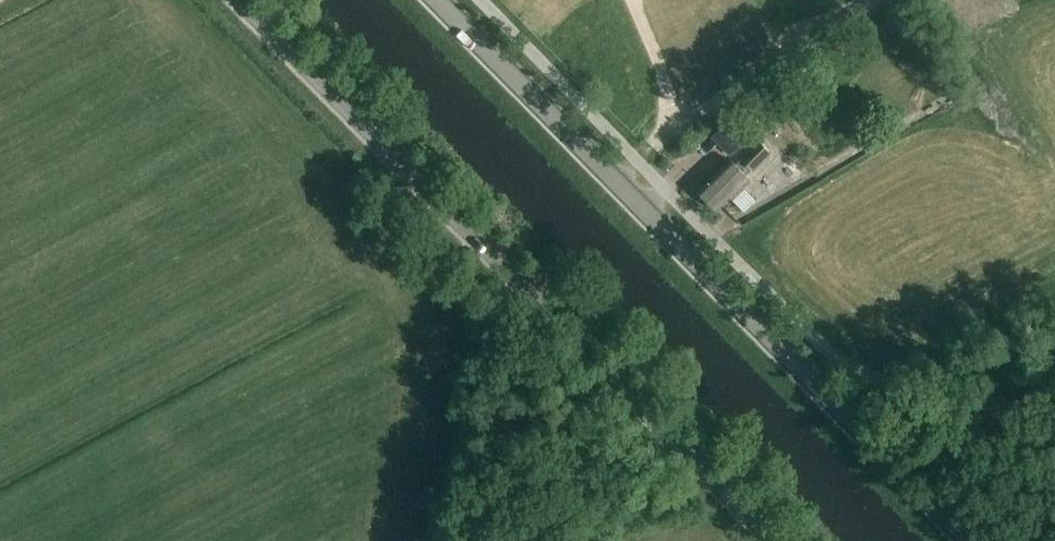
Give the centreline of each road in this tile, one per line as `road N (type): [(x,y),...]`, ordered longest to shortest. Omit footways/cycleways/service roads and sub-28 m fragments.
road 1 (unclassified): [(776,540),(241,0)]
road 2 (secondary): [(970,540),(435,0)]

